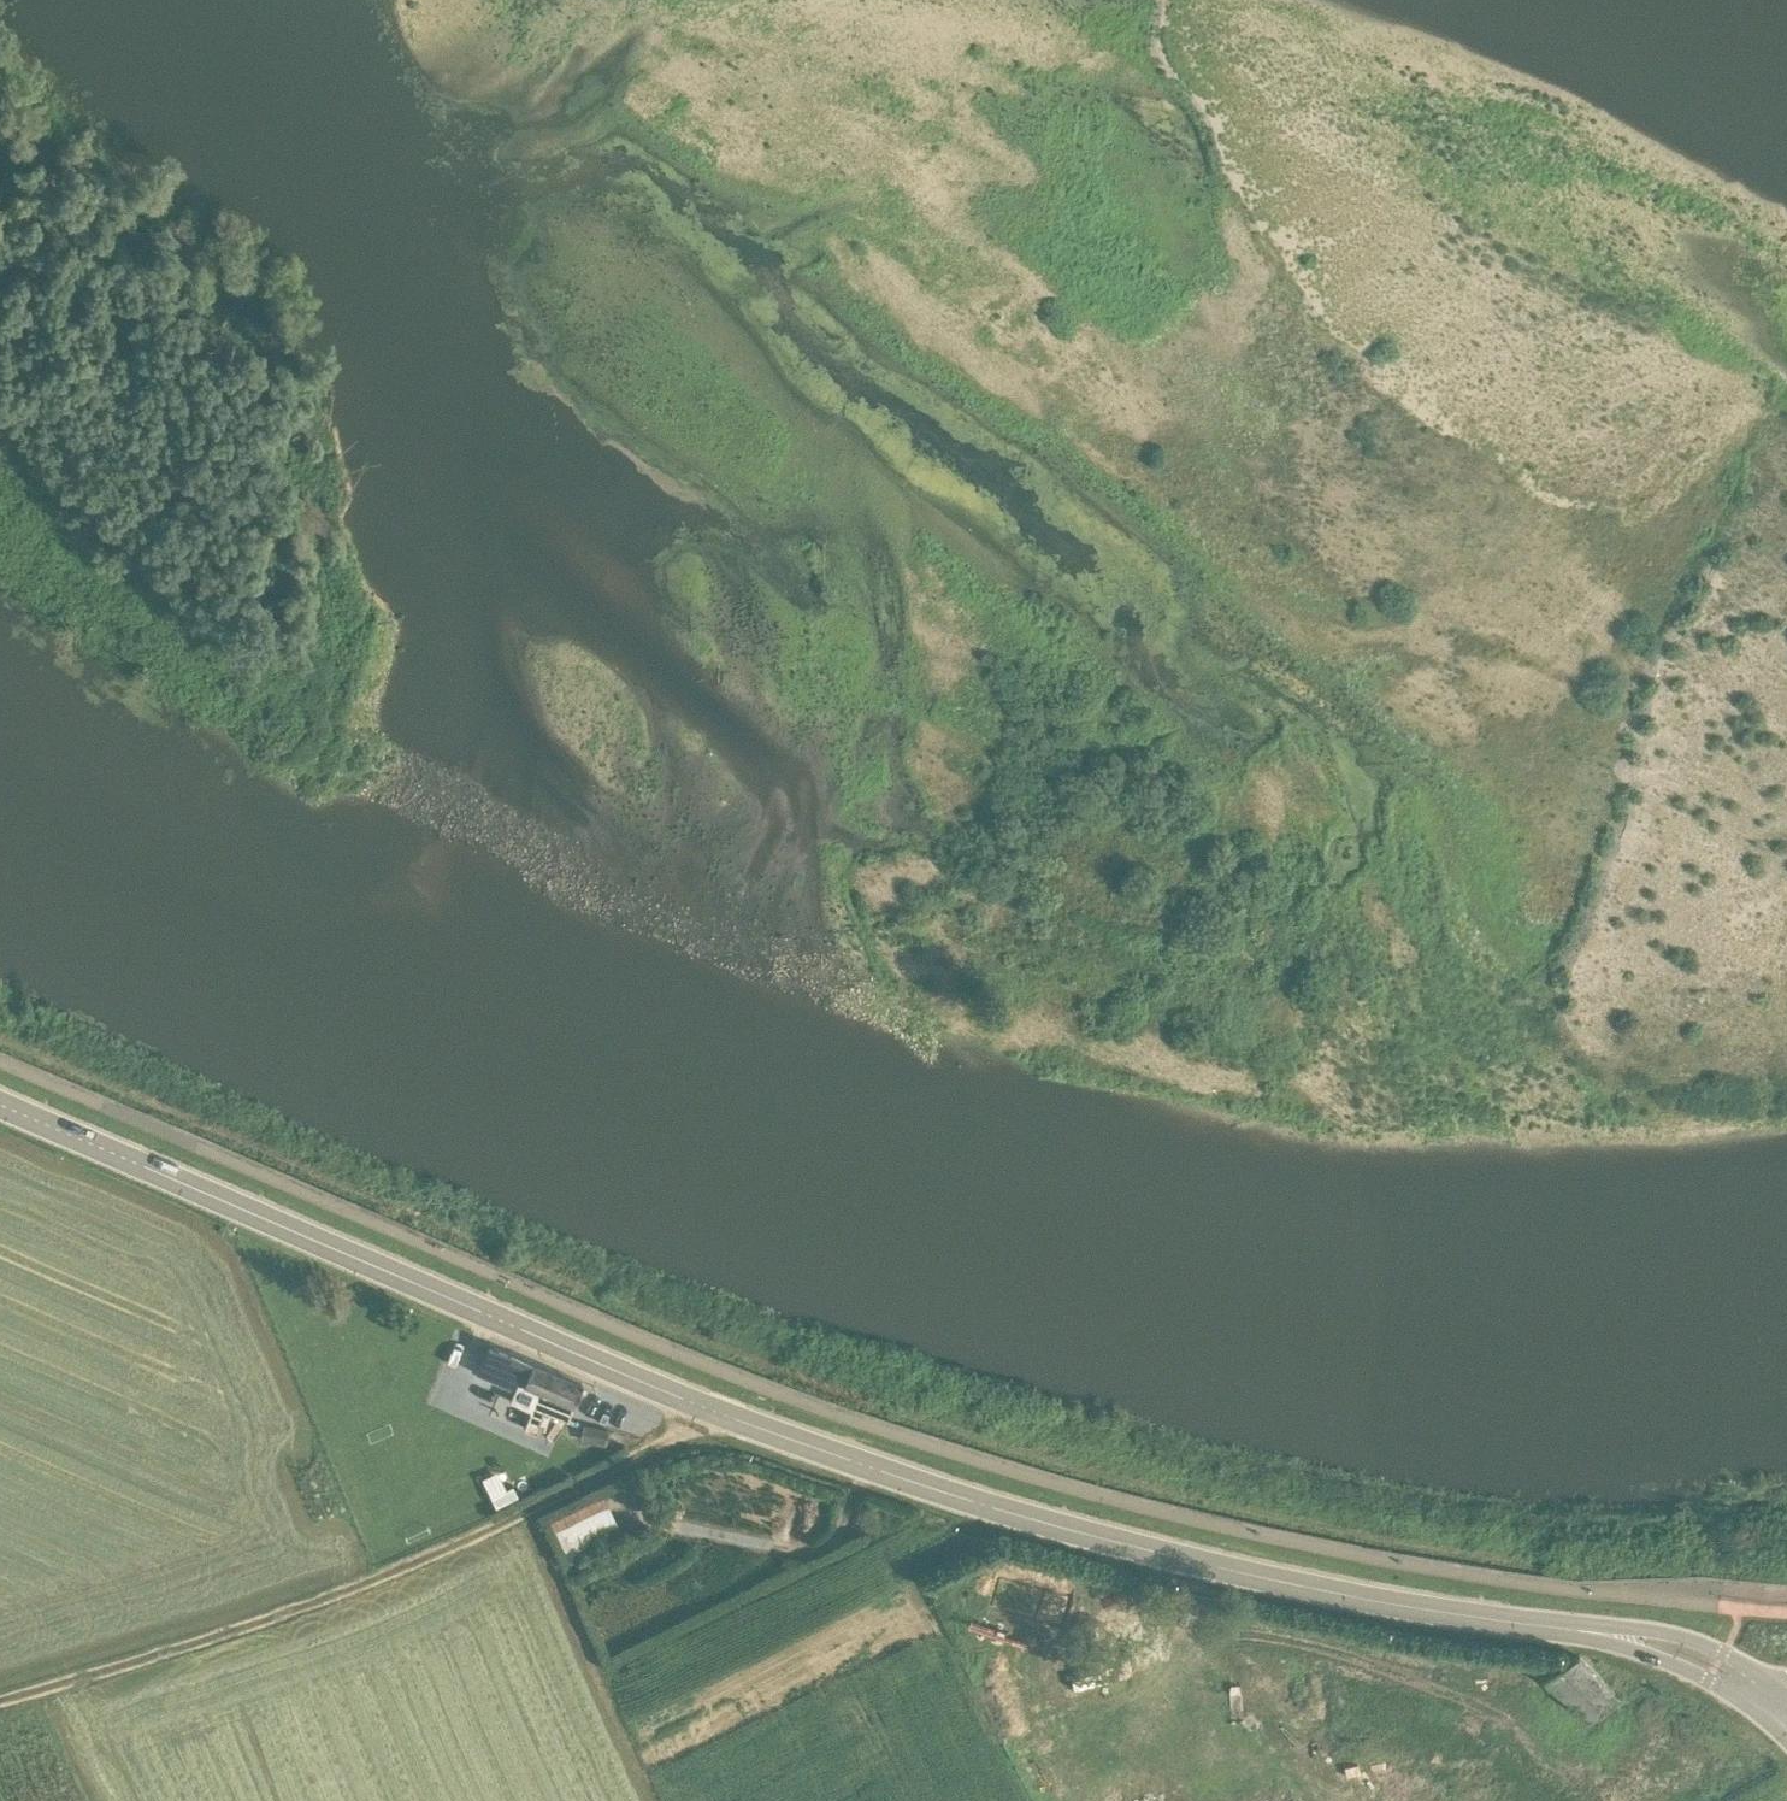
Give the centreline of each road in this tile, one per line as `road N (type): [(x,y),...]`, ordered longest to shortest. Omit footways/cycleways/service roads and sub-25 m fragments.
road 1 (tertiary): [(0,1099),(619,1365),(857,1455),(1007,1505),(1336,1586),(1644,1629),(1718,1657),(1785,1704)]
road 2 (track): [(712,1404),(466,1528),(301,1596),(0,1689)]

